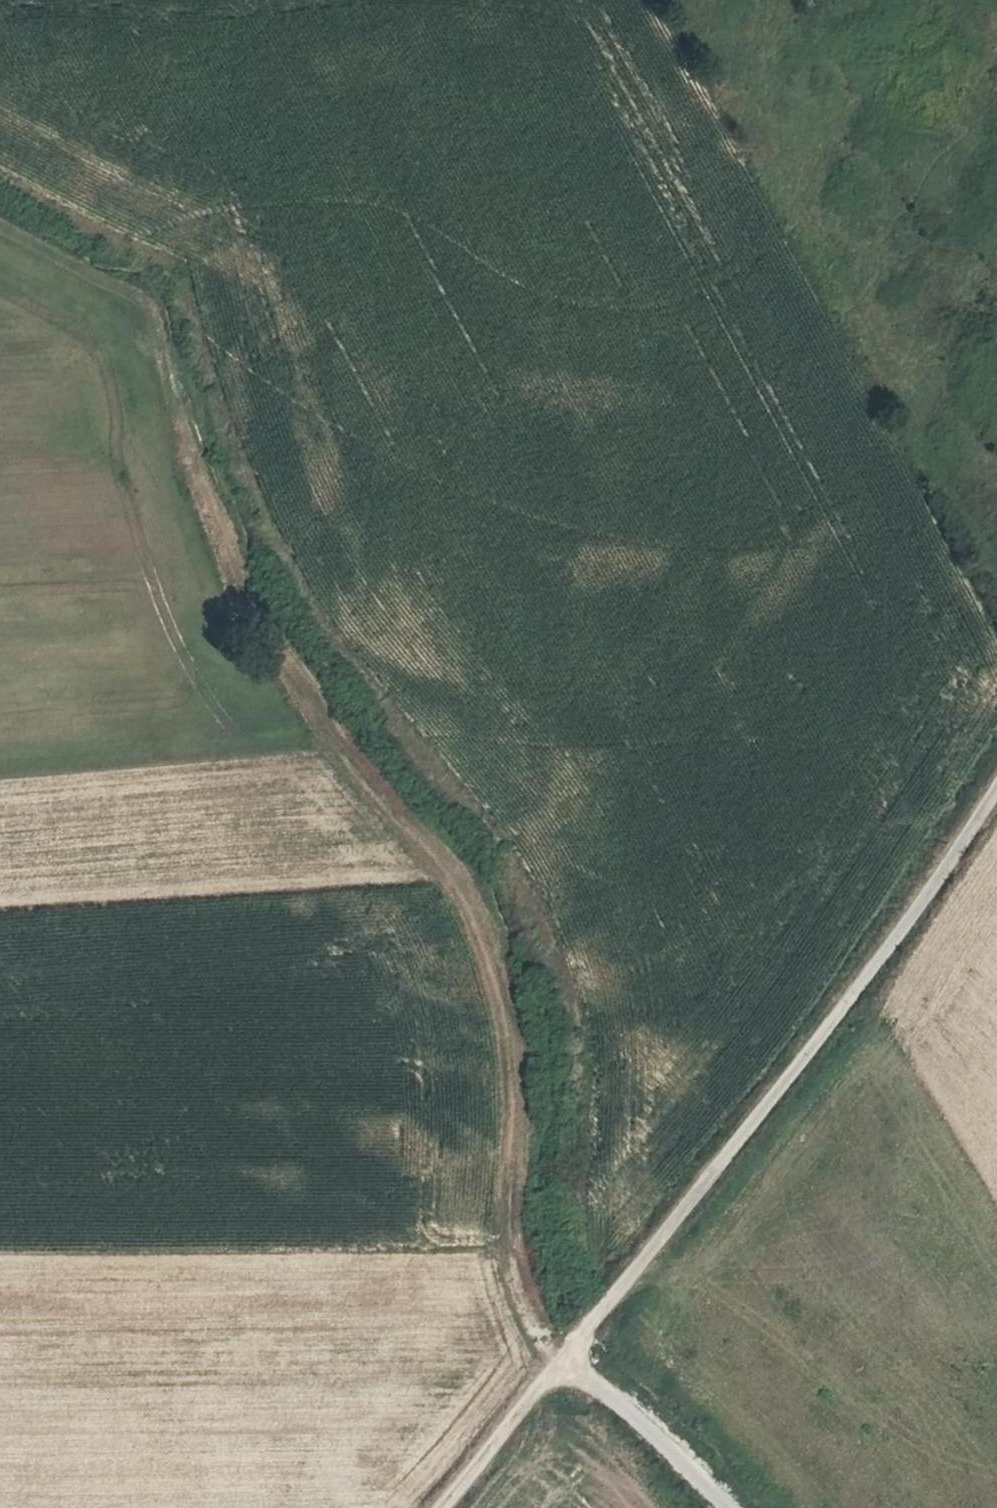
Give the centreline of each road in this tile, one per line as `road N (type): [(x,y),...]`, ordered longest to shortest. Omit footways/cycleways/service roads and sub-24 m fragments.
road 1 (track): [(565,1360),(925,936),(996,826)]
road 2 (track): [(447,1507),(565,1360),(654,1427),(726,1507)]

